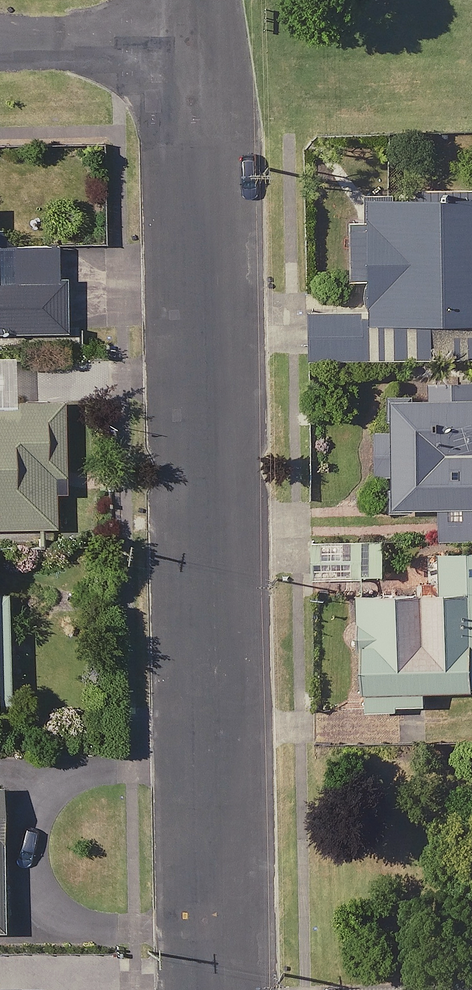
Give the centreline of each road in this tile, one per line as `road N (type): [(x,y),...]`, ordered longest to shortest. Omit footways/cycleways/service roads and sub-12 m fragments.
road 1 (residential): [(201,37),(217,989)]
road 2 (residential): [(0,40),(201,37)]

